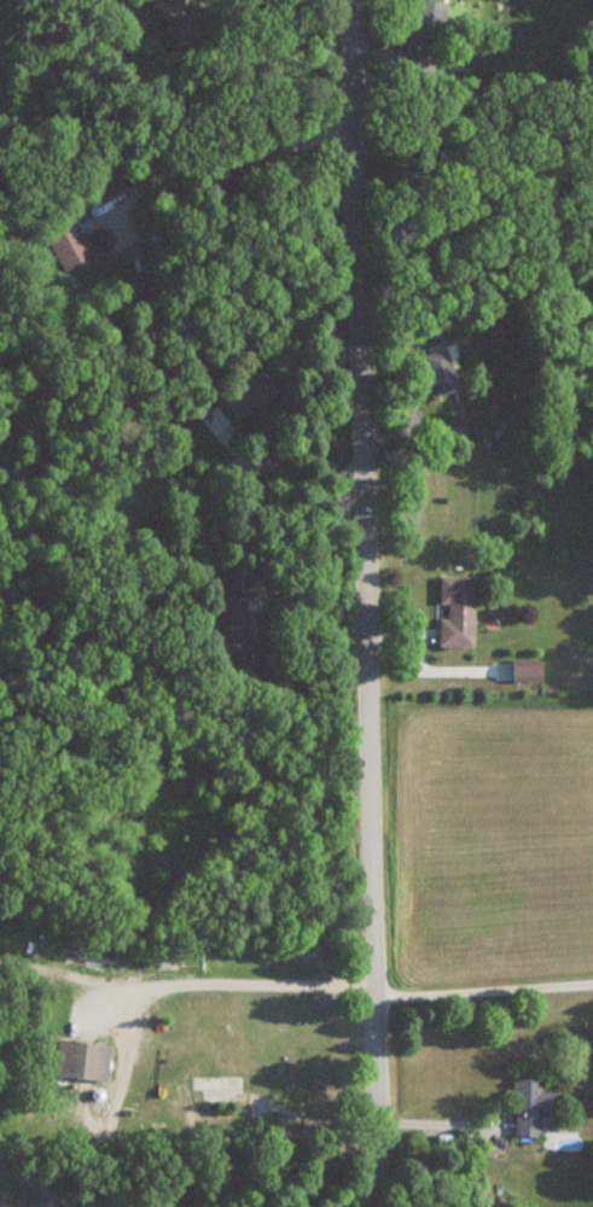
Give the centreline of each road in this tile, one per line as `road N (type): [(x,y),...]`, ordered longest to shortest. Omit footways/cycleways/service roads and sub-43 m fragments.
road 1 (residential): [(378,1206),(347,0)]

